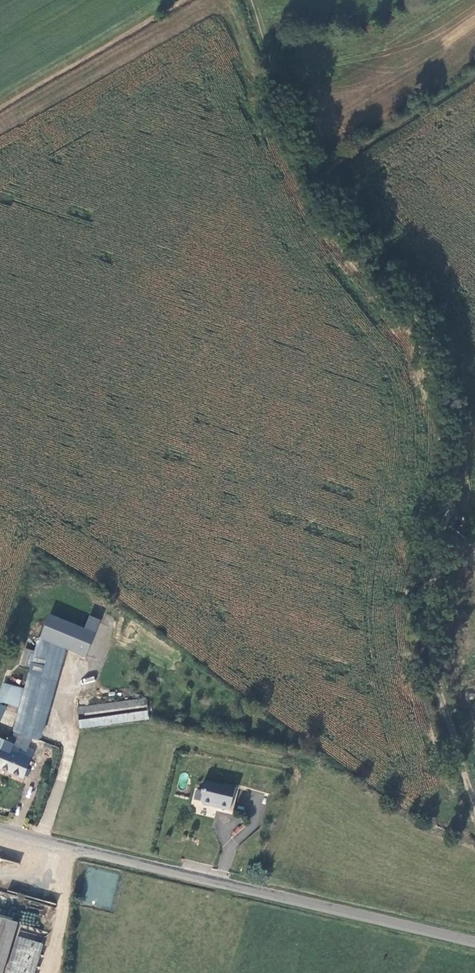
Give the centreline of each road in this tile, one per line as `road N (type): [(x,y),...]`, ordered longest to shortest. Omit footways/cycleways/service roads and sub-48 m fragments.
road 1 (track): [(474,806),(435,665),(431,582),(450,375),(395,285),(310,181)]
road 2 (unclassified): [(474,942),(0,827)]
road 3 (track): [(252,0),(310,181),(474,79)]

